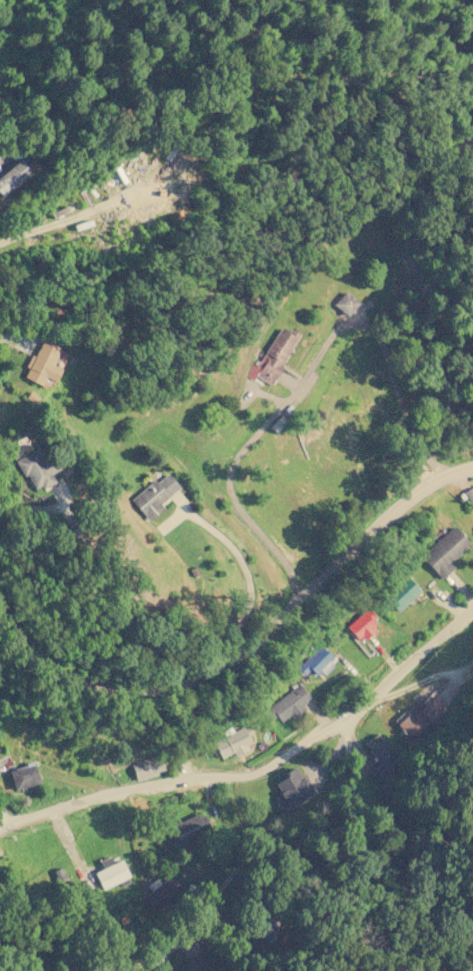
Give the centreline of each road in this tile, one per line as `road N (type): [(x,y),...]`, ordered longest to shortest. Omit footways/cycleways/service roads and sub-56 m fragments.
road 1 (residential): [(0,600),(35,647),(83,682),(159,690),(231,657),(404,505),(441,477),(472,470)]
road 2 (residential): [(0,828),(70,805),(266,769),(359,712),(472,608)]
road 3 (residential): [(303,596),(230,482),(236,460),(283,413),(342,329),(363,325),(385,345),(406,421),(441,477)]

